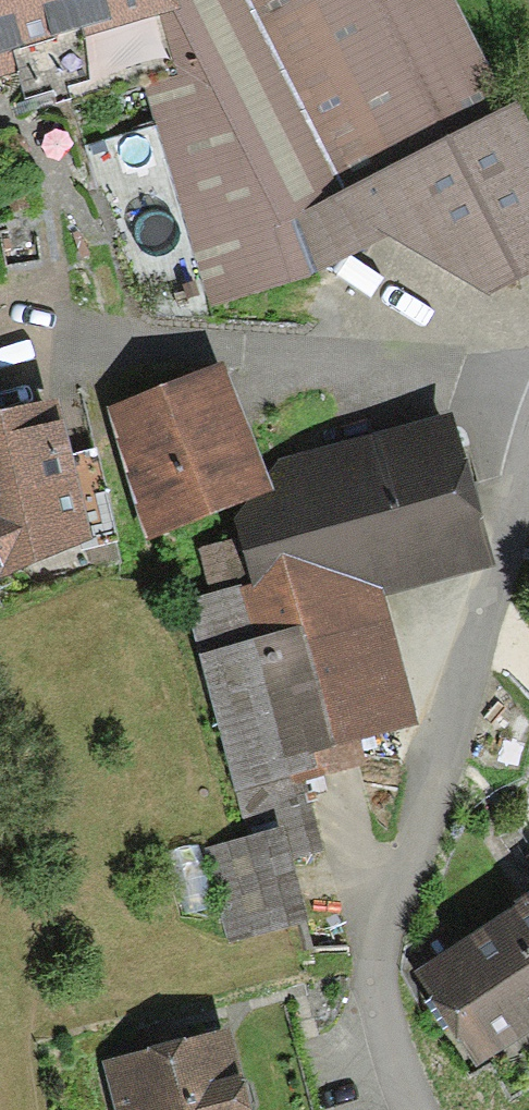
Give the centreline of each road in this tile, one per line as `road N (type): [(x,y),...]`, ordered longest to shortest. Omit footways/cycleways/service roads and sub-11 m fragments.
road 1 (residential): [(408,1109),(380,951),(528,476)]

